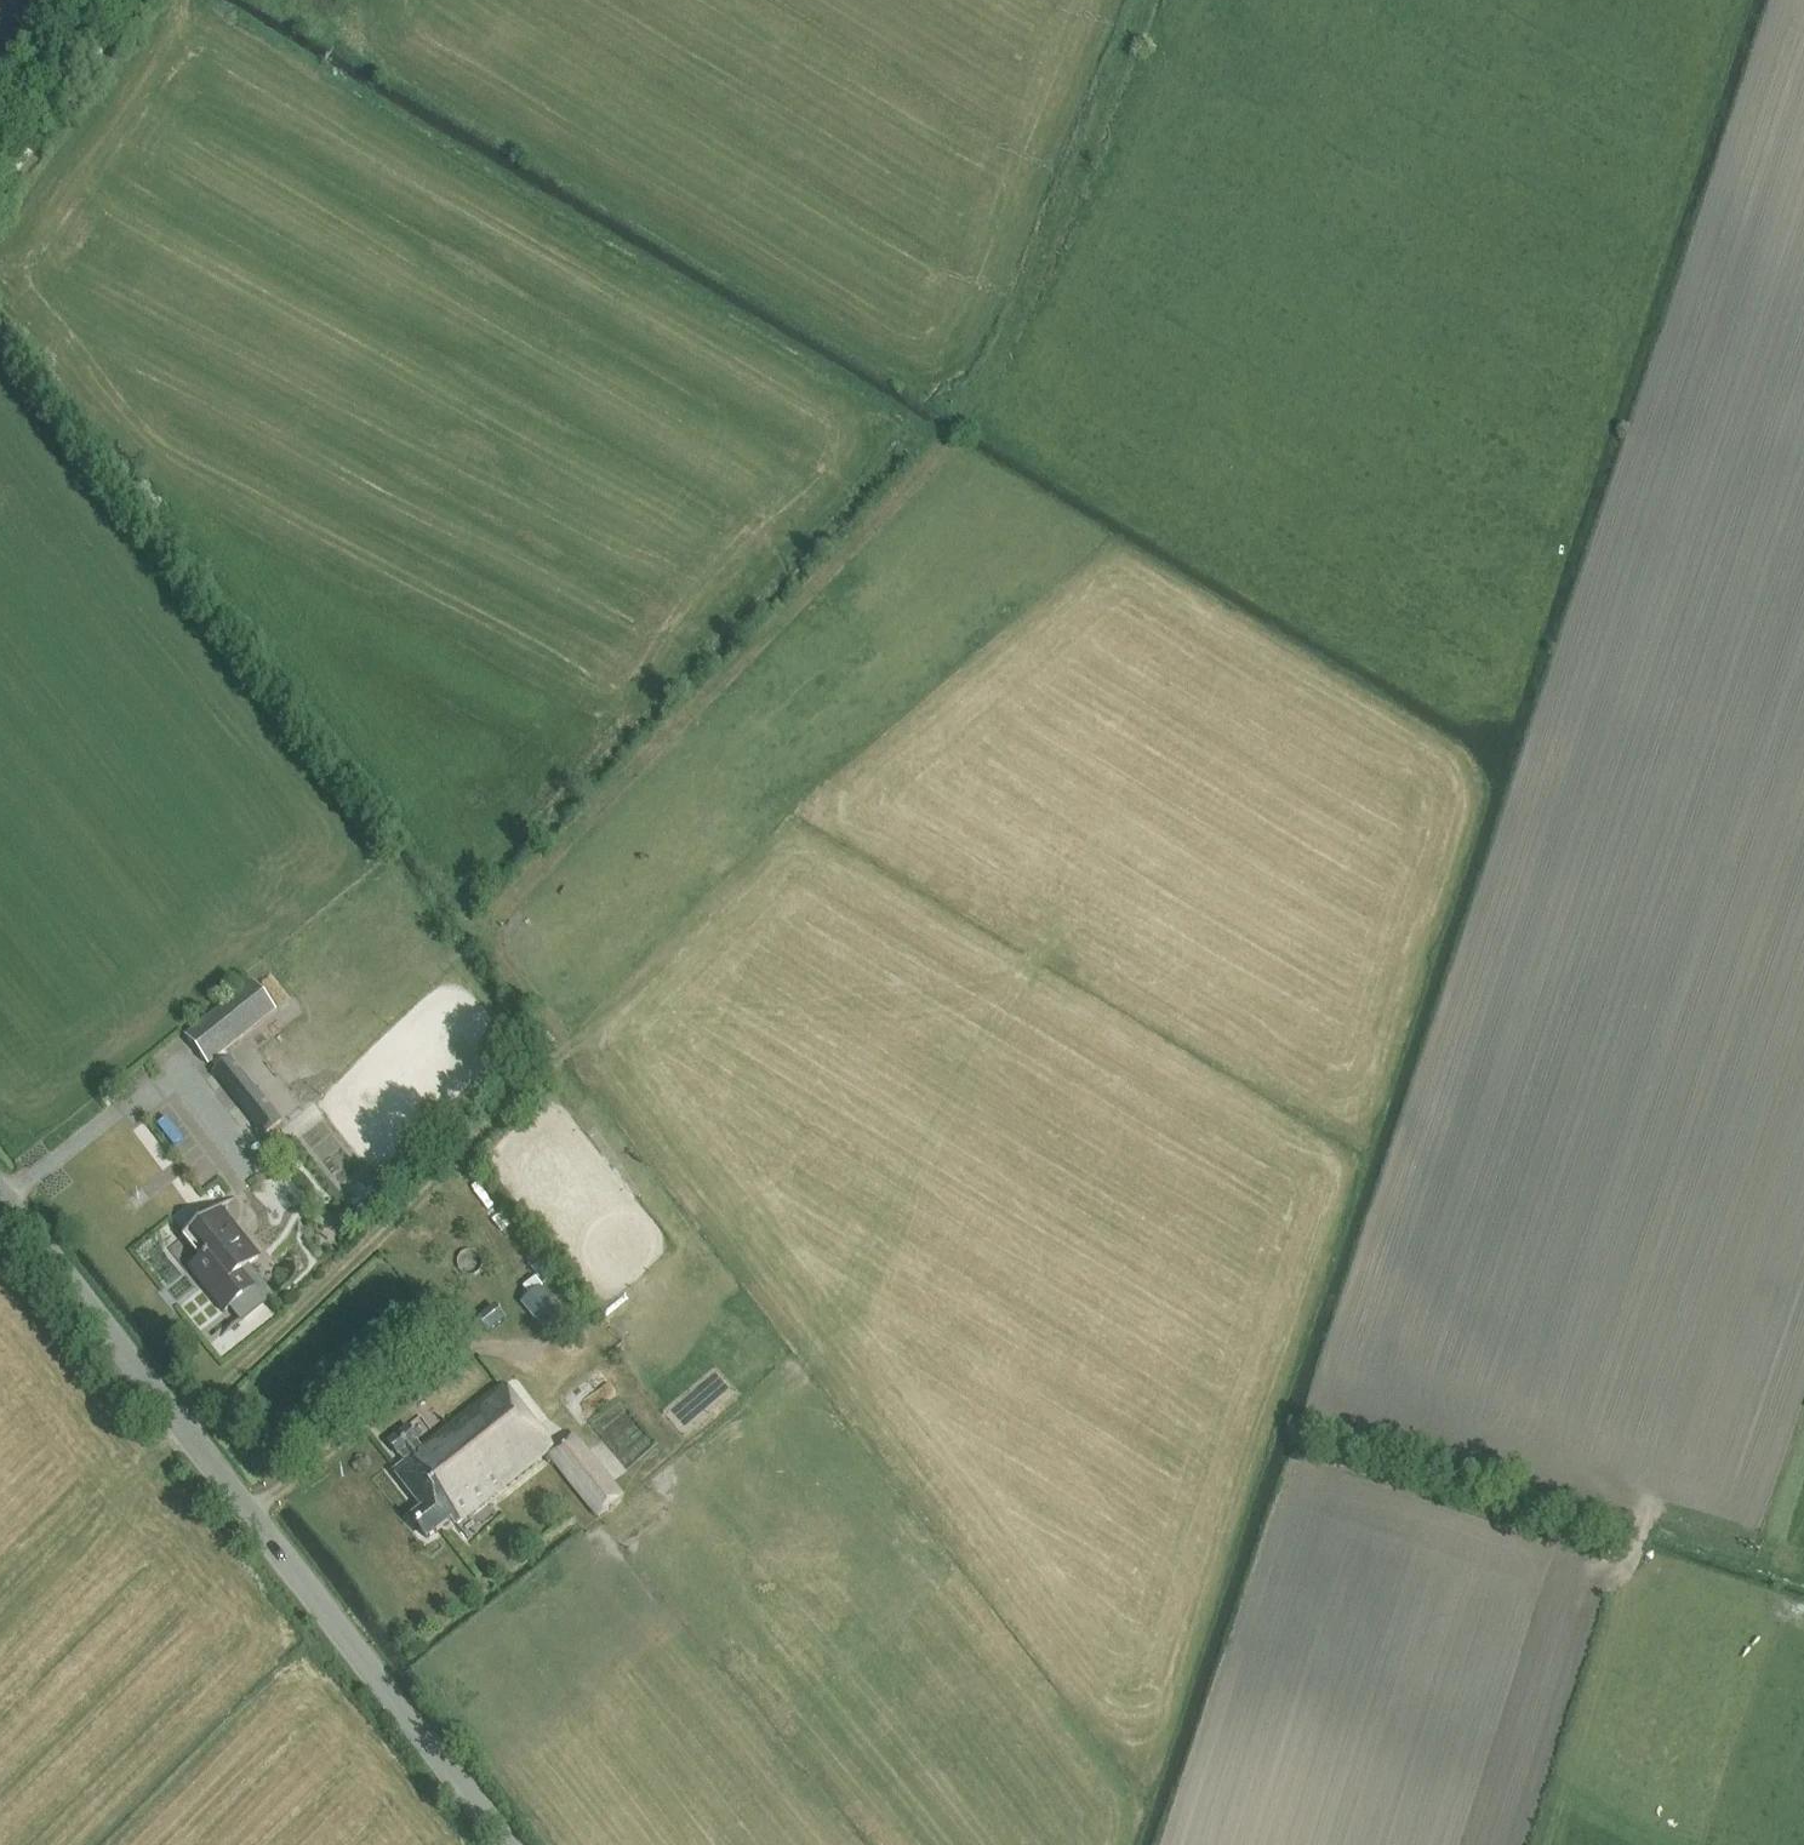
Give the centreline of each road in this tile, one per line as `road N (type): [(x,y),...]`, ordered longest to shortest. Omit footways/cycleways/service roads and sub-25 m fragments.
road 1 (tertiary): [(508,1844),(0,1193)]
road 2 (track): [(249,1514),(459,1354),(519,1354)]

